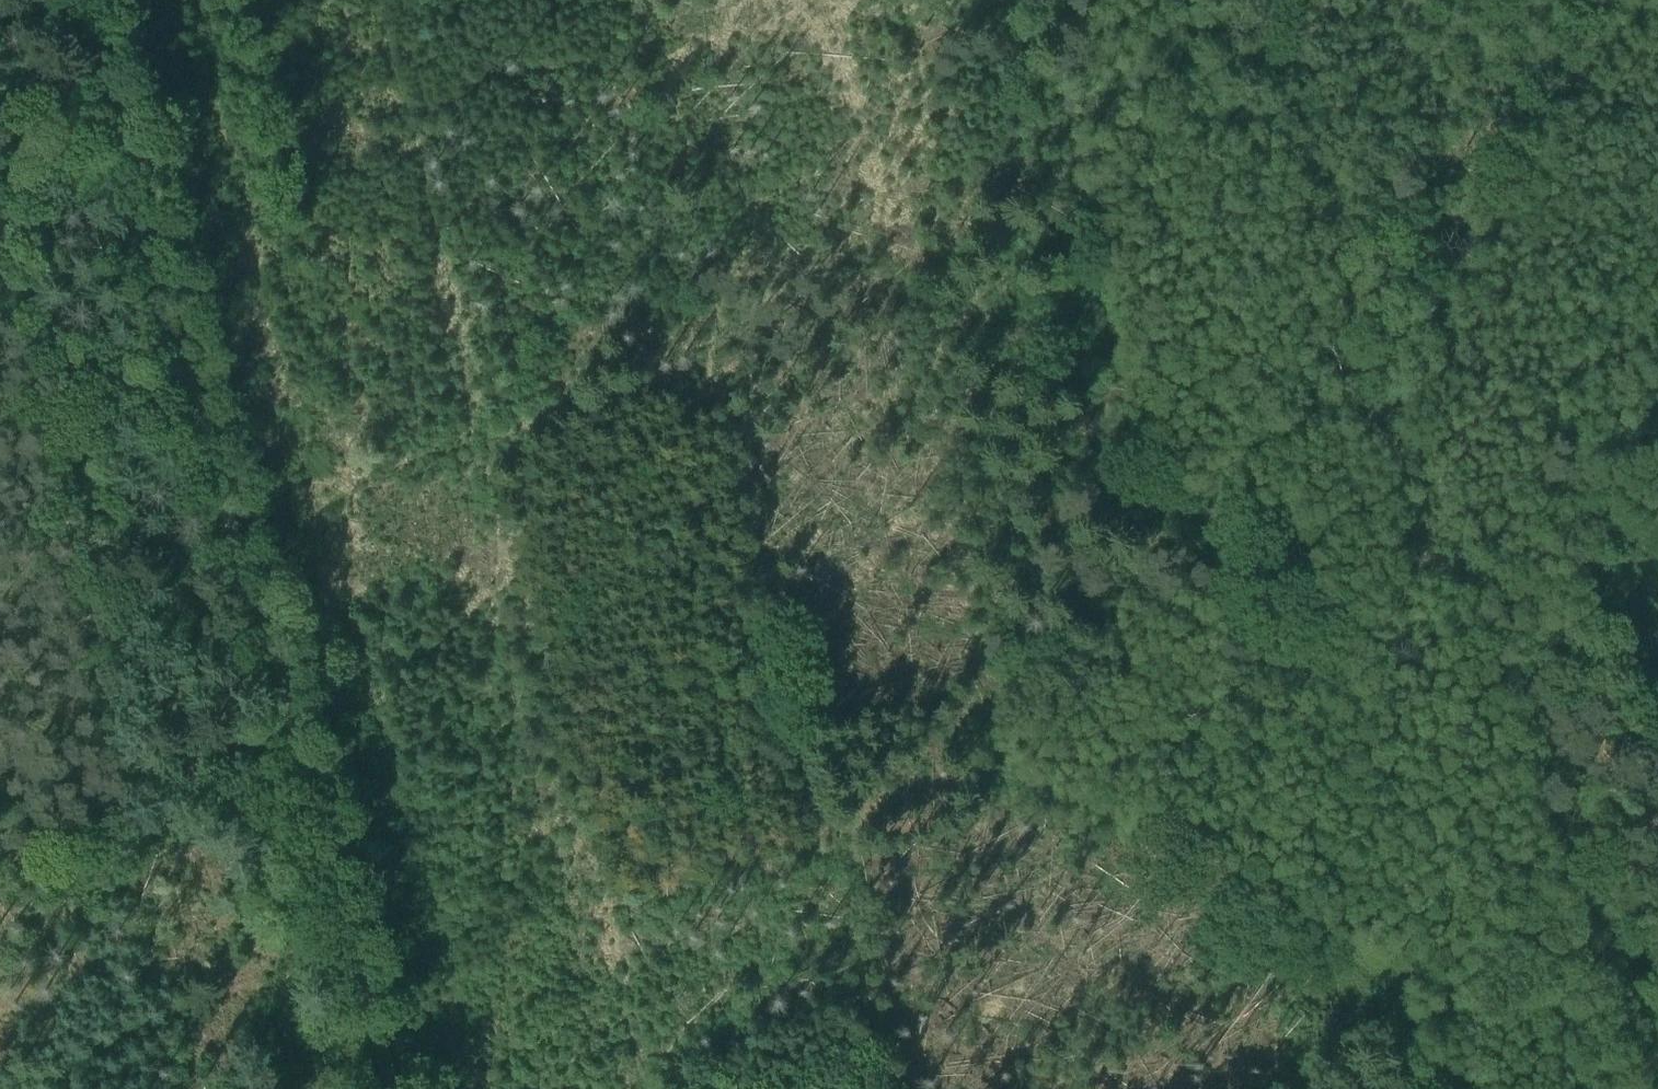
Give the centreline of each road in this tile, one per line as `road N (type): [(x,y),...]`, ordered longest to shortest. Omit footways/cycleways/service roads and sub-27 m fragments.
road 1 (unclassified): [(90,0),(394,1088)]

